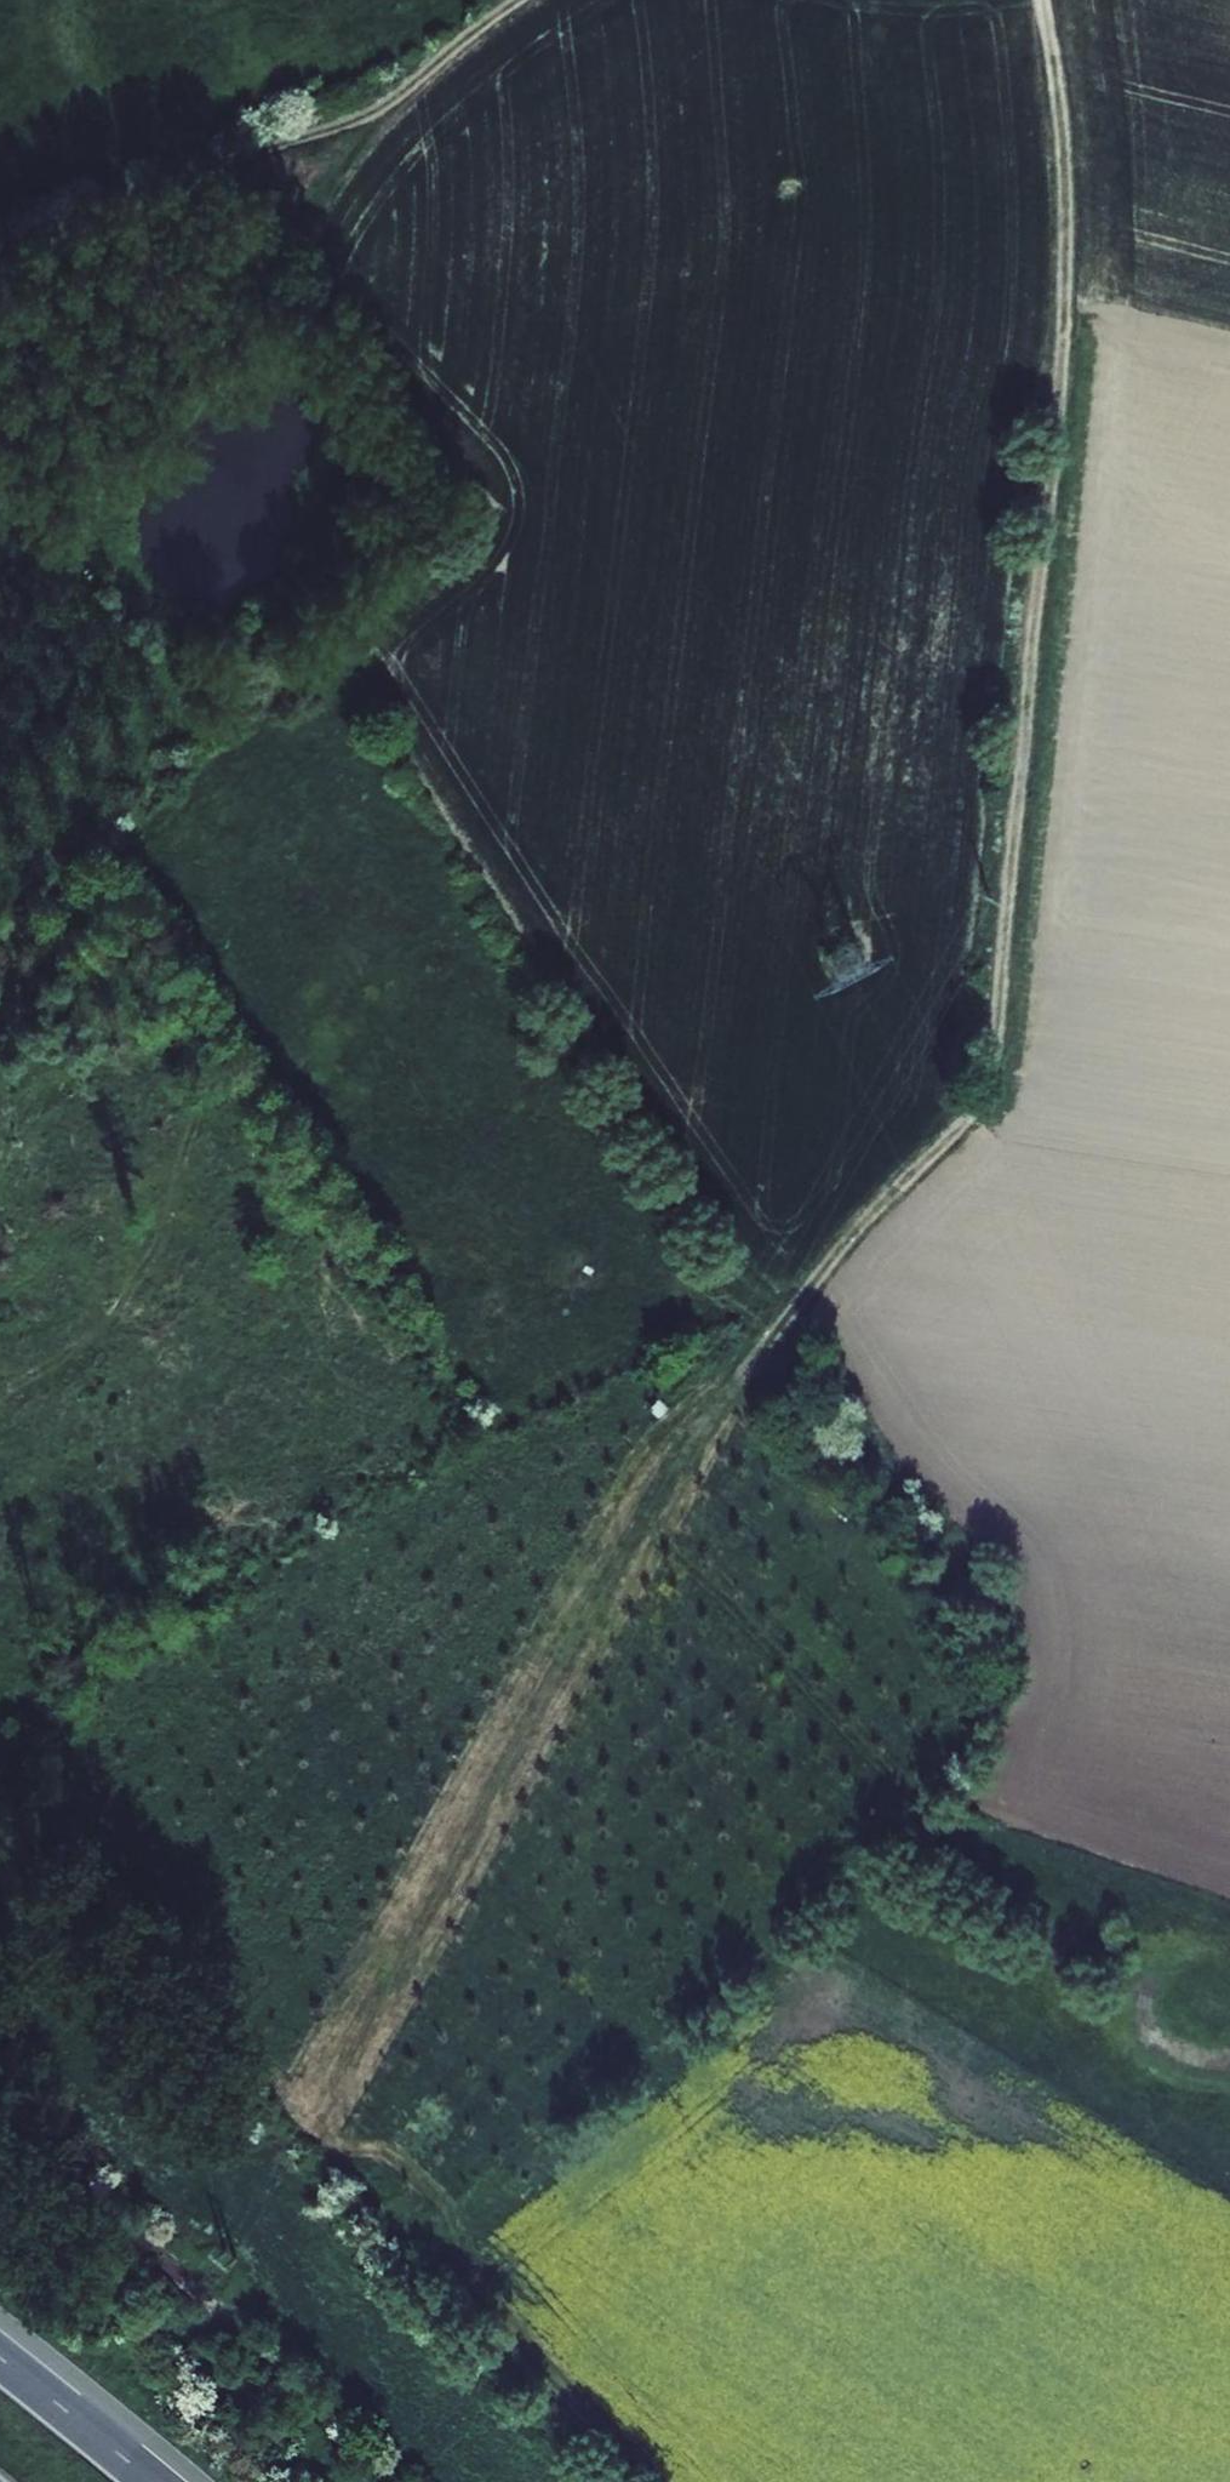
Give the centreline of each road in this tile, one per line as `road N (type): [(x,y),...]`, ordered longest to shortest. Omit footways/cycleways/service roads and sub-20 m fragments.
road 1 (track): [(1036,0),(1057,132),(1054,242),(986,1101),(868,1202),(784,1317)]
road 2 (motorway): [(153,2481),(0,2356)]

